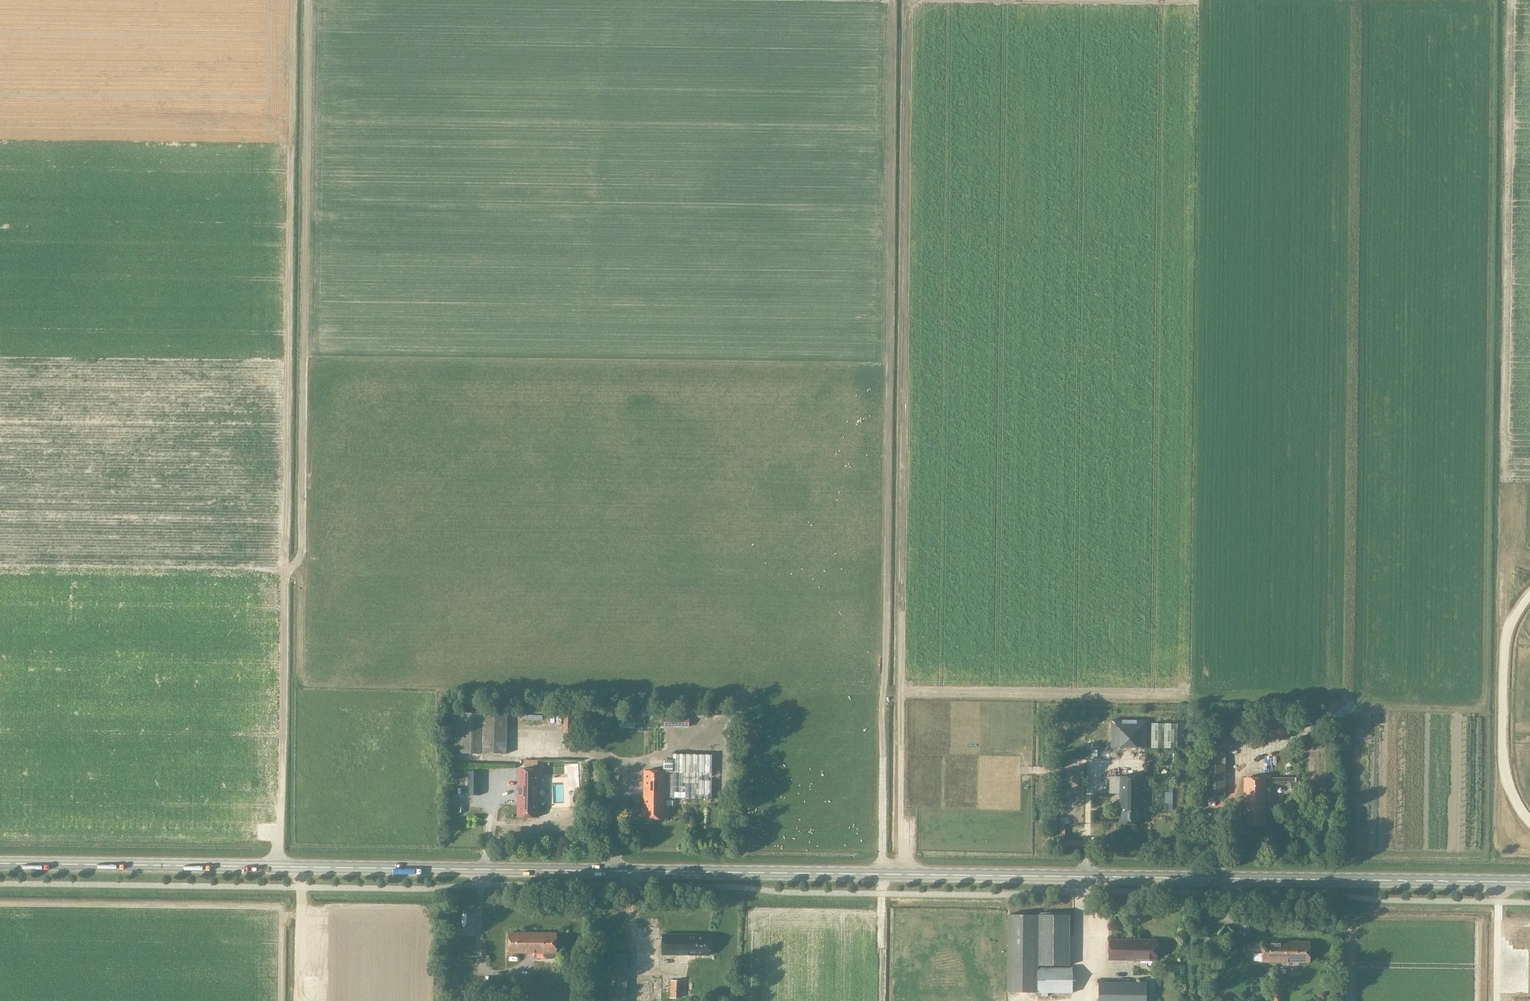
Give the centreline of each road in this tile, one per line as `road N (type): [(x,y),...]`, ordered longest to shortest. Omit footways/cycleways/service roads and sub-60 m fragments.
road 1 (secondary): [(1529,882),(0,863)]
road 2 (track): [(301,867),(298,1000)]

